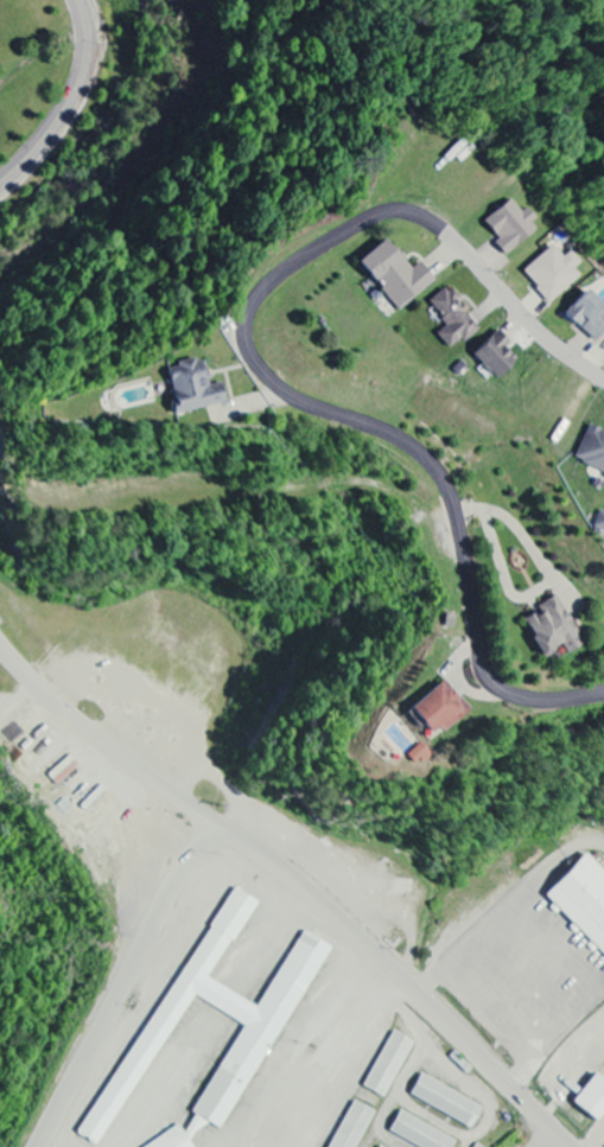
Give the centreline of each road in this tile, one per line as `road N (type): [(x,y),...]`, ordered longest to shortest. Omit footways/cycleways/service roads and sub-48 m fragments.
road 1 (residential): [(603,376),(540,331),(443,228),(409,212),(376,216),(278,275),(256,295),(243,332),(250,357),(278,387),(394,437),(438,474),(459,529),(481,661),(497,684),(528,696),(603,692)]
road 2 (residential): [(566,1146),(305,891),(221,830),(195,839),(25,1146)]
road 3 (residential): [(215,831),(201,811),(52,702),(0,648)]
road 4 (residential): [(0,176),(69,93),(83,39),(76,0)]

